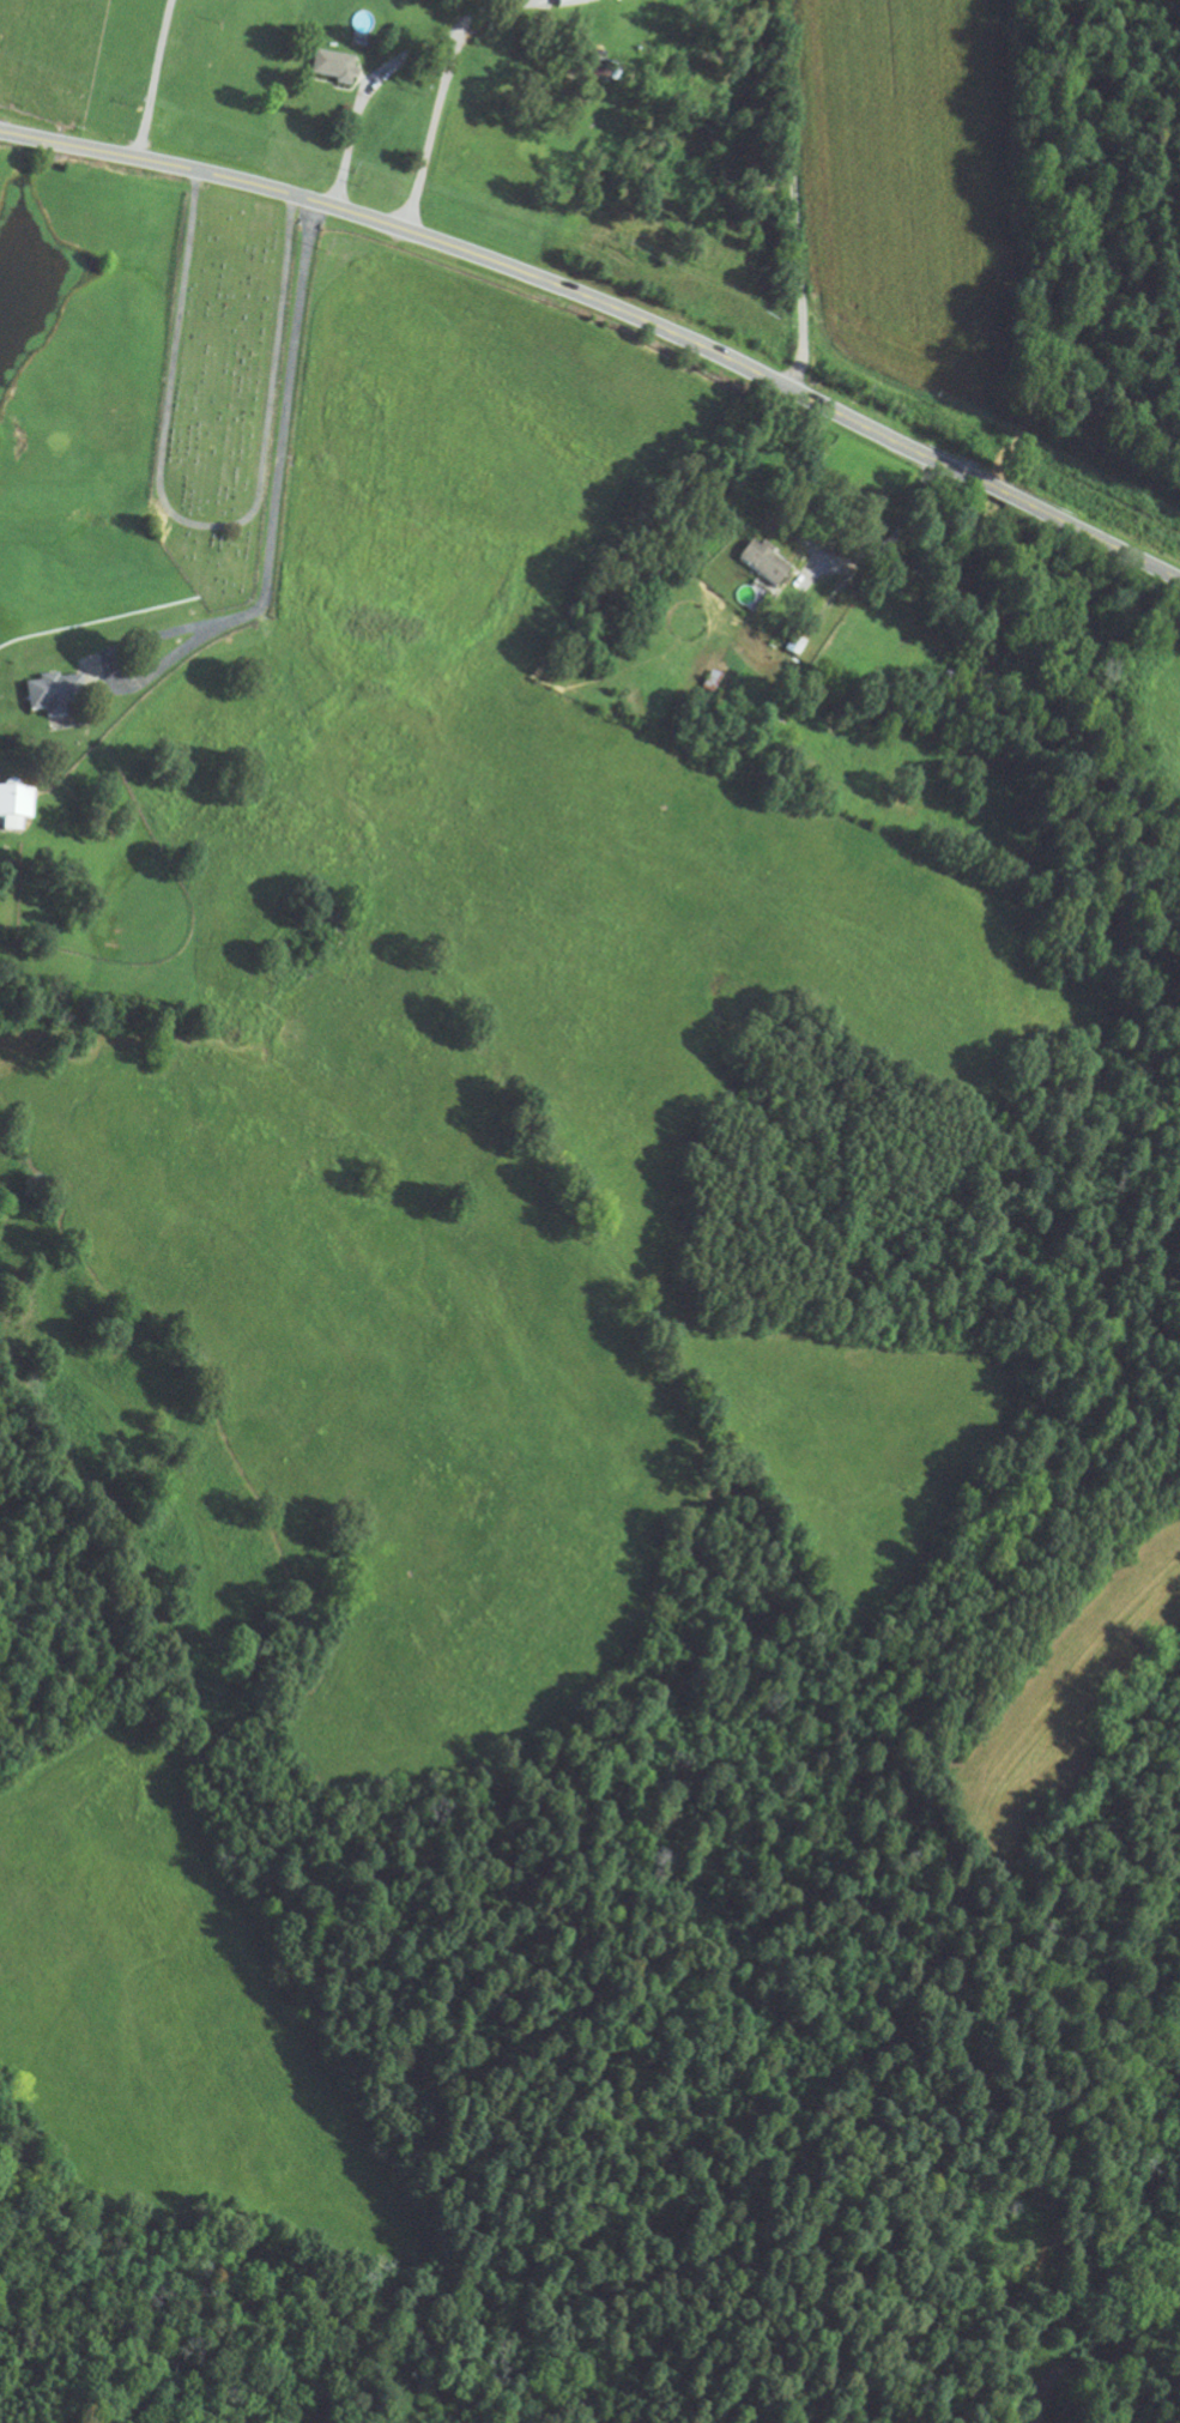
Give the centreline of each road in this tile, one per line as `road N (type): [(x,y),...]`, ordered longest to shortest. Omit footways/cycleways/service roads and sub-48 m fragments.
road 1 (primary): [(1179,580),(518,266),(249,180),(0,130)]
road 2 (residential): [(788,389),(800,307),(777,0)]

